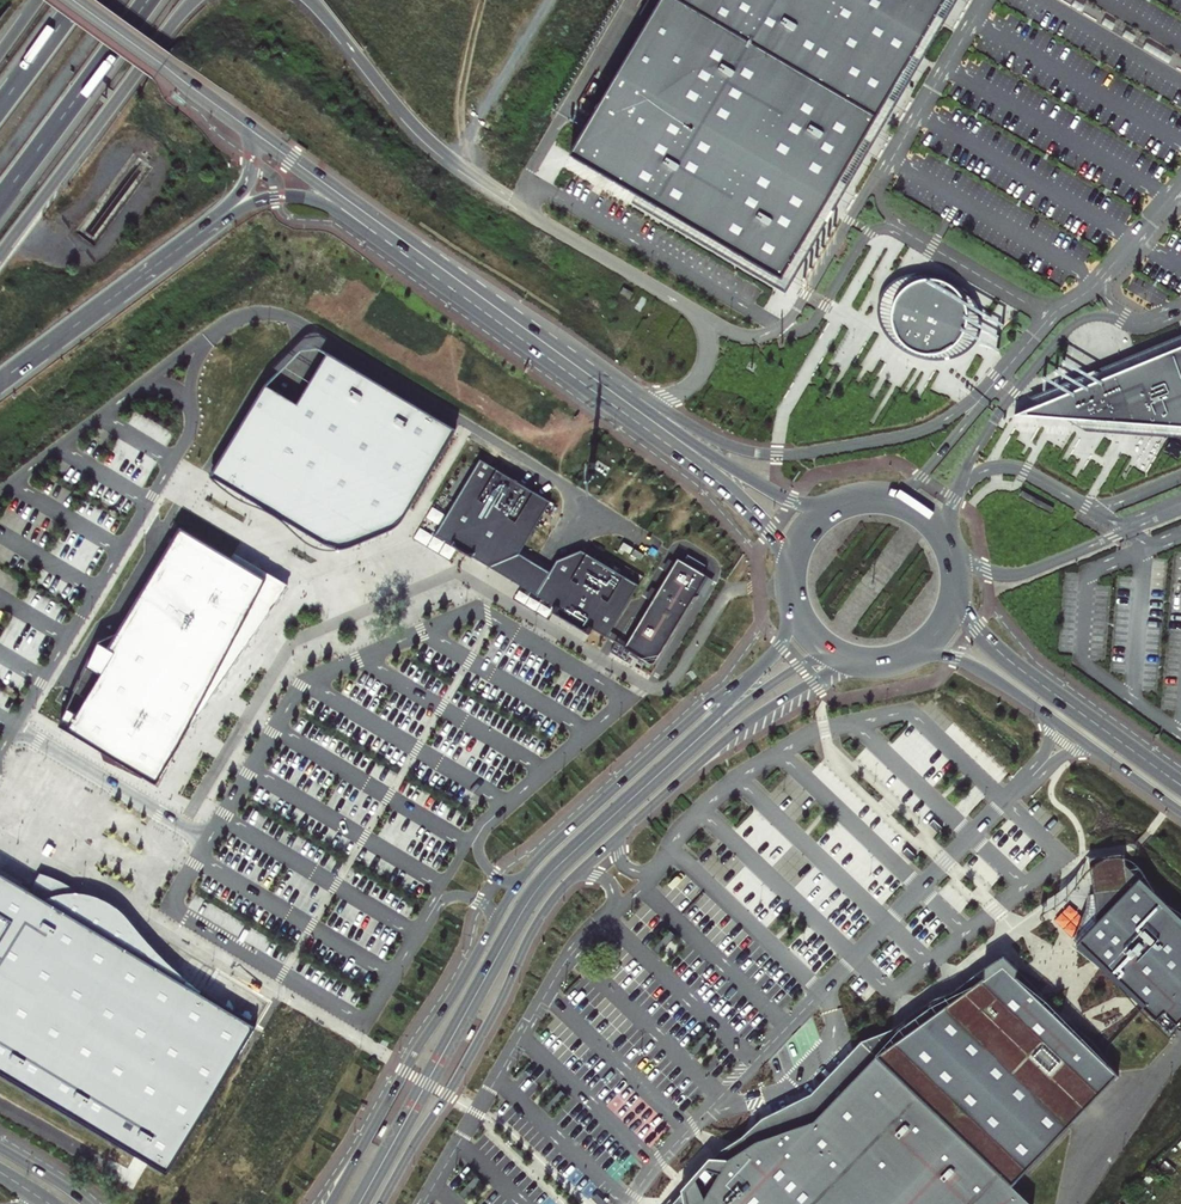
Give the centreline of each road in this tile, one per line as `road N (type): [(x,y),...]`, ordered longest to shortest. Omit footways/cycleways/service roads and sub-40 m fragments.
road 1 (tertiary): [(797,606),(771,657),(709,704),(520,881),(330,1203)]
road 2 (tertiary): [(381,1203),(559,892),(710,754),(868,663)]
road 3 (primary): [(396,248),(725,486),(769,530),(792,577)]
road 4 (primary): [(999,377),(927,428),(788,454),(723,441),(646,398)]
road 5 (motorway): [(0,253),(193,0)]
road 6 (primary): [(913,654),(973,664),(1180,812)]
road 7 (unclassified): [(781,328),(537,184),(515,201)]
road 8 (primary): [(1180,785),(1027,675),(977,627),(958,587)]
road 9 (primary): [(848,501),(789,500),(592,371)]
road 10 (motorway): [(311,0),(422,134),(515,201)]
road 11 (primary): [(592,371),(363,212)]
road 12 (motorway): [(0,200),(147,0)]
road 13 (unclassified): [(1180,507),(1022,571),(985,569),(953,550)]
road 14 (unclassified): [(959,483),(1011,466),(1109,520),(1180,496)]
road 15 (motorway): [(0,382),(193,238)]
road 16 (motorway): [(193,238),(254,203),(291,196),(339,210),(396,248)]
road 17 (primary): [(250,130),(70,0)]
road 18 (unclassified): [(515,201),(694,312)]
road 19 (residential): [(993,421),(1077,320),(1154,319)]
road 20 (residential): [(884,170),(985,0)]
road 21 (unclassified): [(999,377),(922,476),(884,497)]
road 22 (residential): [(798,308),(884,170)]
road 23 (residential): [(930,246),(874,230),(817,317)]
road 24 (residential): [(1051,316),(930,246)]
road 25 (primary): [(363,212),(250,130)]
road 26 (motorway): [(193,238),(241,192),(252,160),(250,130)]
road 27 (motorway): [(78,0),(0,104)]
road 28 (primary): [(694,312),(709,347),(701,375),(679,392),(646,398)]

